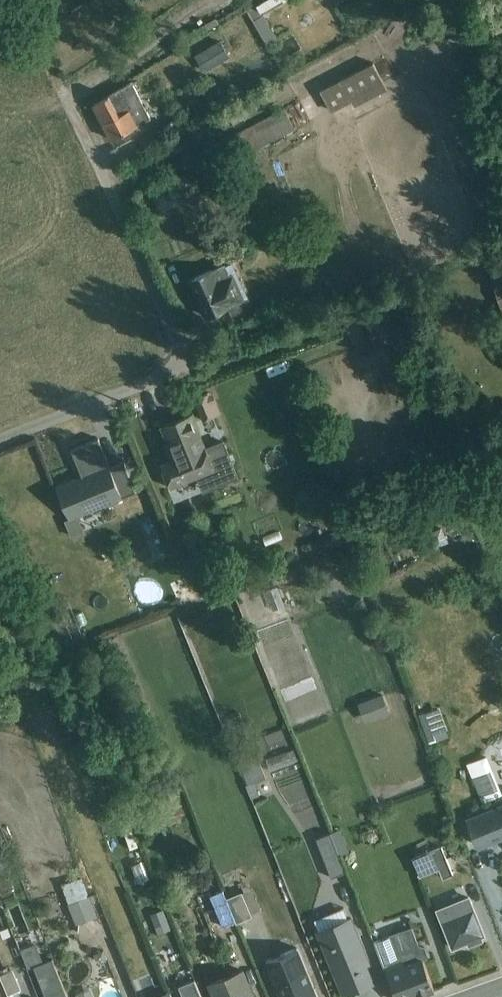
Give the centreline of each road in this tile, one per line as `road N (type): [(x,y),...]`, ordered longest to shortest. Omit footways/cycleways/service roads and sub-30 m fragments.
road 1 (residential): [(0,441),(176,364),(177,341),(78,123)]

